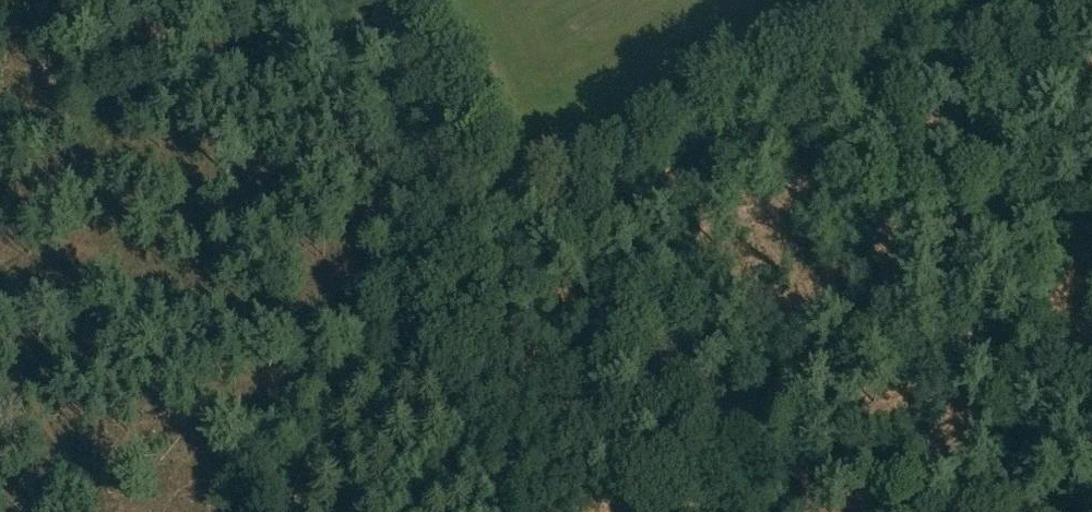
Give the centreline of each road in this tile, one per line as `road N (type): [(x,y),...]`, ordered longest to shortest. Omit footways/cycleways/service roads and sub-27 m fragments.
road 1 (track): [(393,0),(645,511)]
road 2 (track): [(880,0),(526,191)]
road 3 (track): [(363,360),(490,197)]
road 4 (track): [(276,511),(363,360)]

